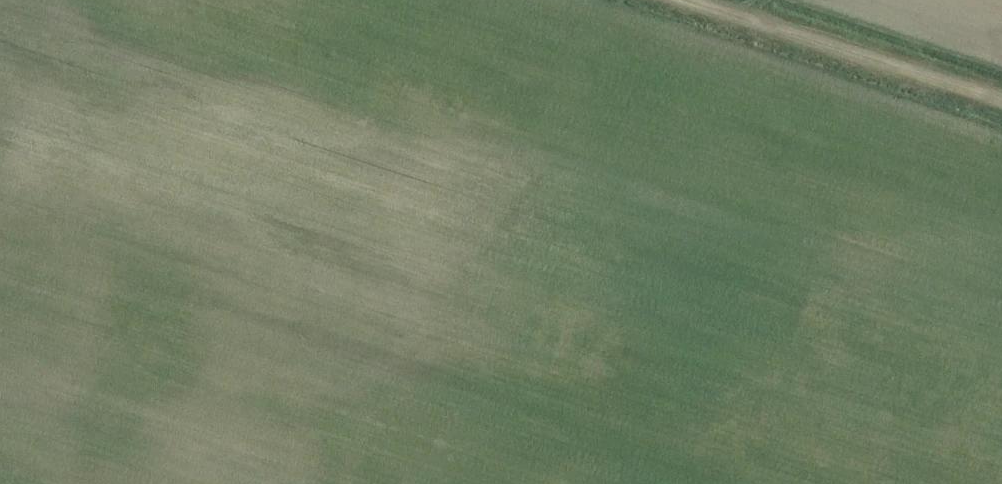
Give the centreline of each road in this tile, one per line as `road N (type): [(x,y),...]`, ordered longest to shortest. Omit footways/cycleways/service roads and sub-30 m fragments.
road 1 (track): [(1001,99),(697,0)]

